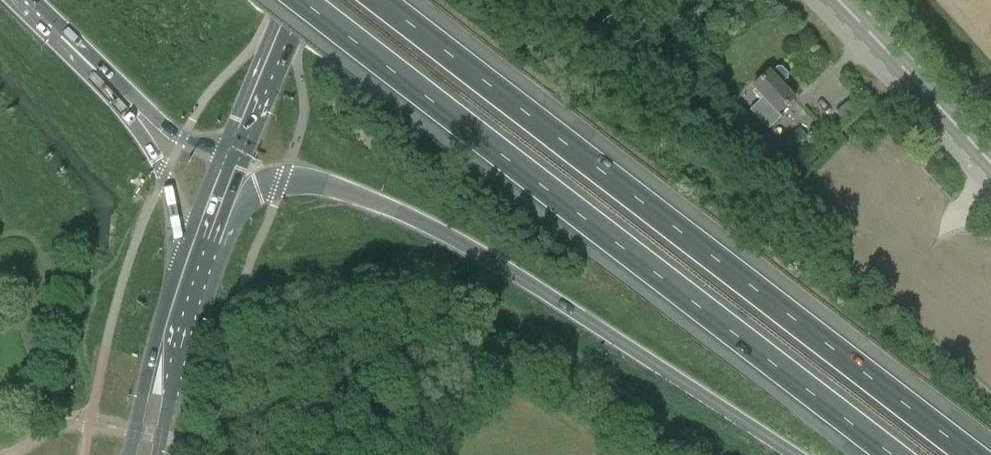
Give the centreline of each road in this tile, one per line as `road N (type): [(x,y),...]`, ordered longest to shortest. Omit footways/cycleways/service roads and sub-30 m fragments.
road 1 (motorway): [(983,454),(378,0)]
road 2 (motorway): [(300,0),(892,454)]
road 3 (motorway): [(203,234),(268,181),(297,180),(368,198),(584,317),(799,454)]
road 4 (primary): [(990,167),(837,0)]
road 5 (motorway): [(104,78),(159,166),(190,275)]
road 6 (primary): [(299,0),(234,151)]
road 7 (motorway): [(104,78),(180,139),(234,151)]

